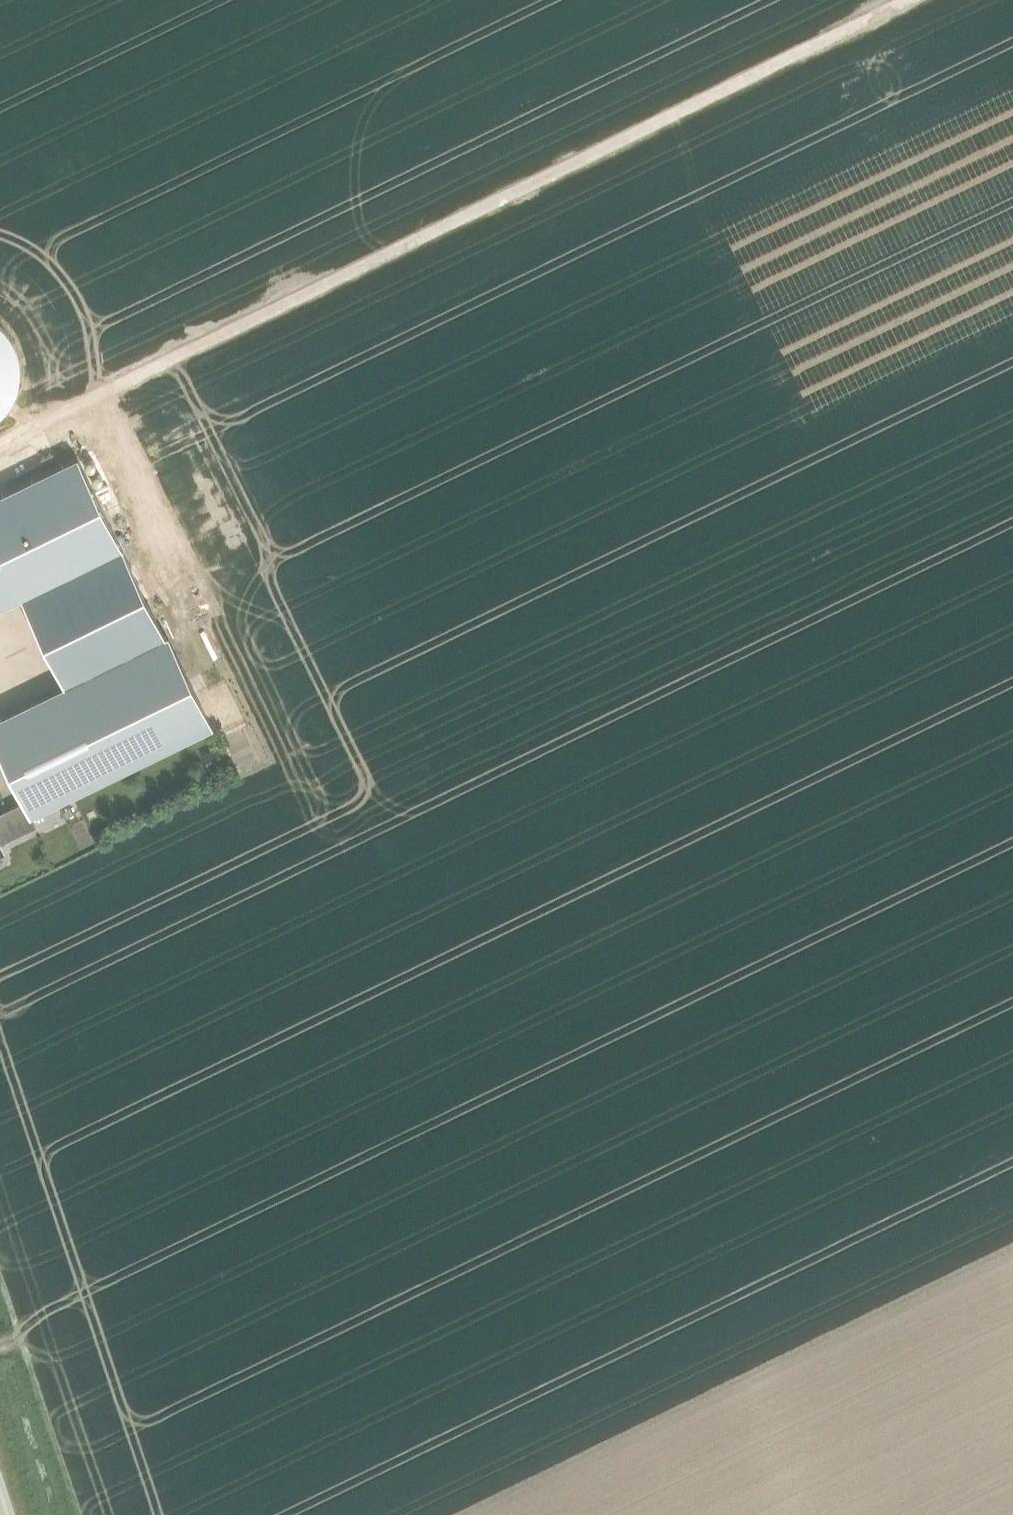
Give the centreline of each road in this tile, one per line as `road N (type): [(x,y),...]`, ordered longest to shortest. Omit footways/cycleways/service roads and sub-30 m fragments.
road 1 (track): [(0,441),(906,0)]

